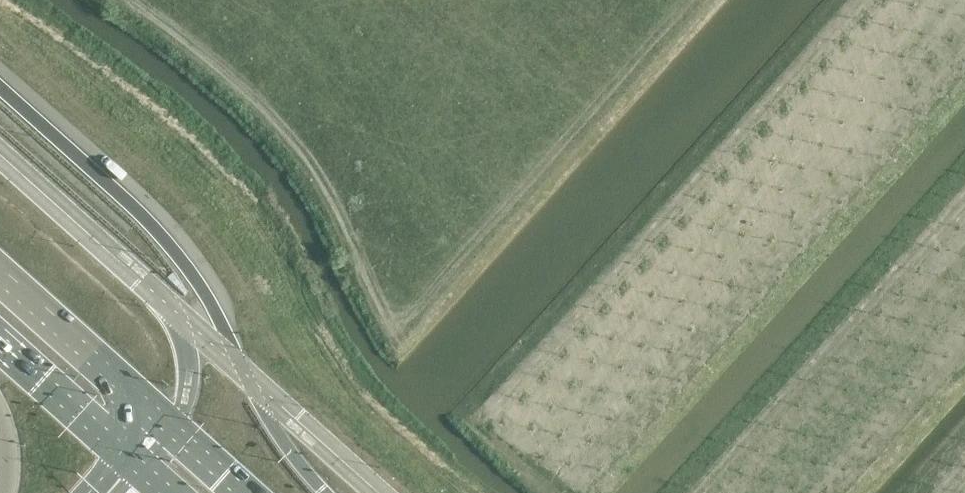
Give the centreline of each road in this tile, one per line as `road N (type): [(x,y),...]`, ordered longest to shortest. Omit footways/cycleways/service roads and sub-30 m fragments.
road 1 (motorway): [(326,492),(272,425),(176,251),(0,88)]
road 2 (trunk): [(176,424),(0,270)]
road 3 (trunk): [(0,342),(139,465)]

